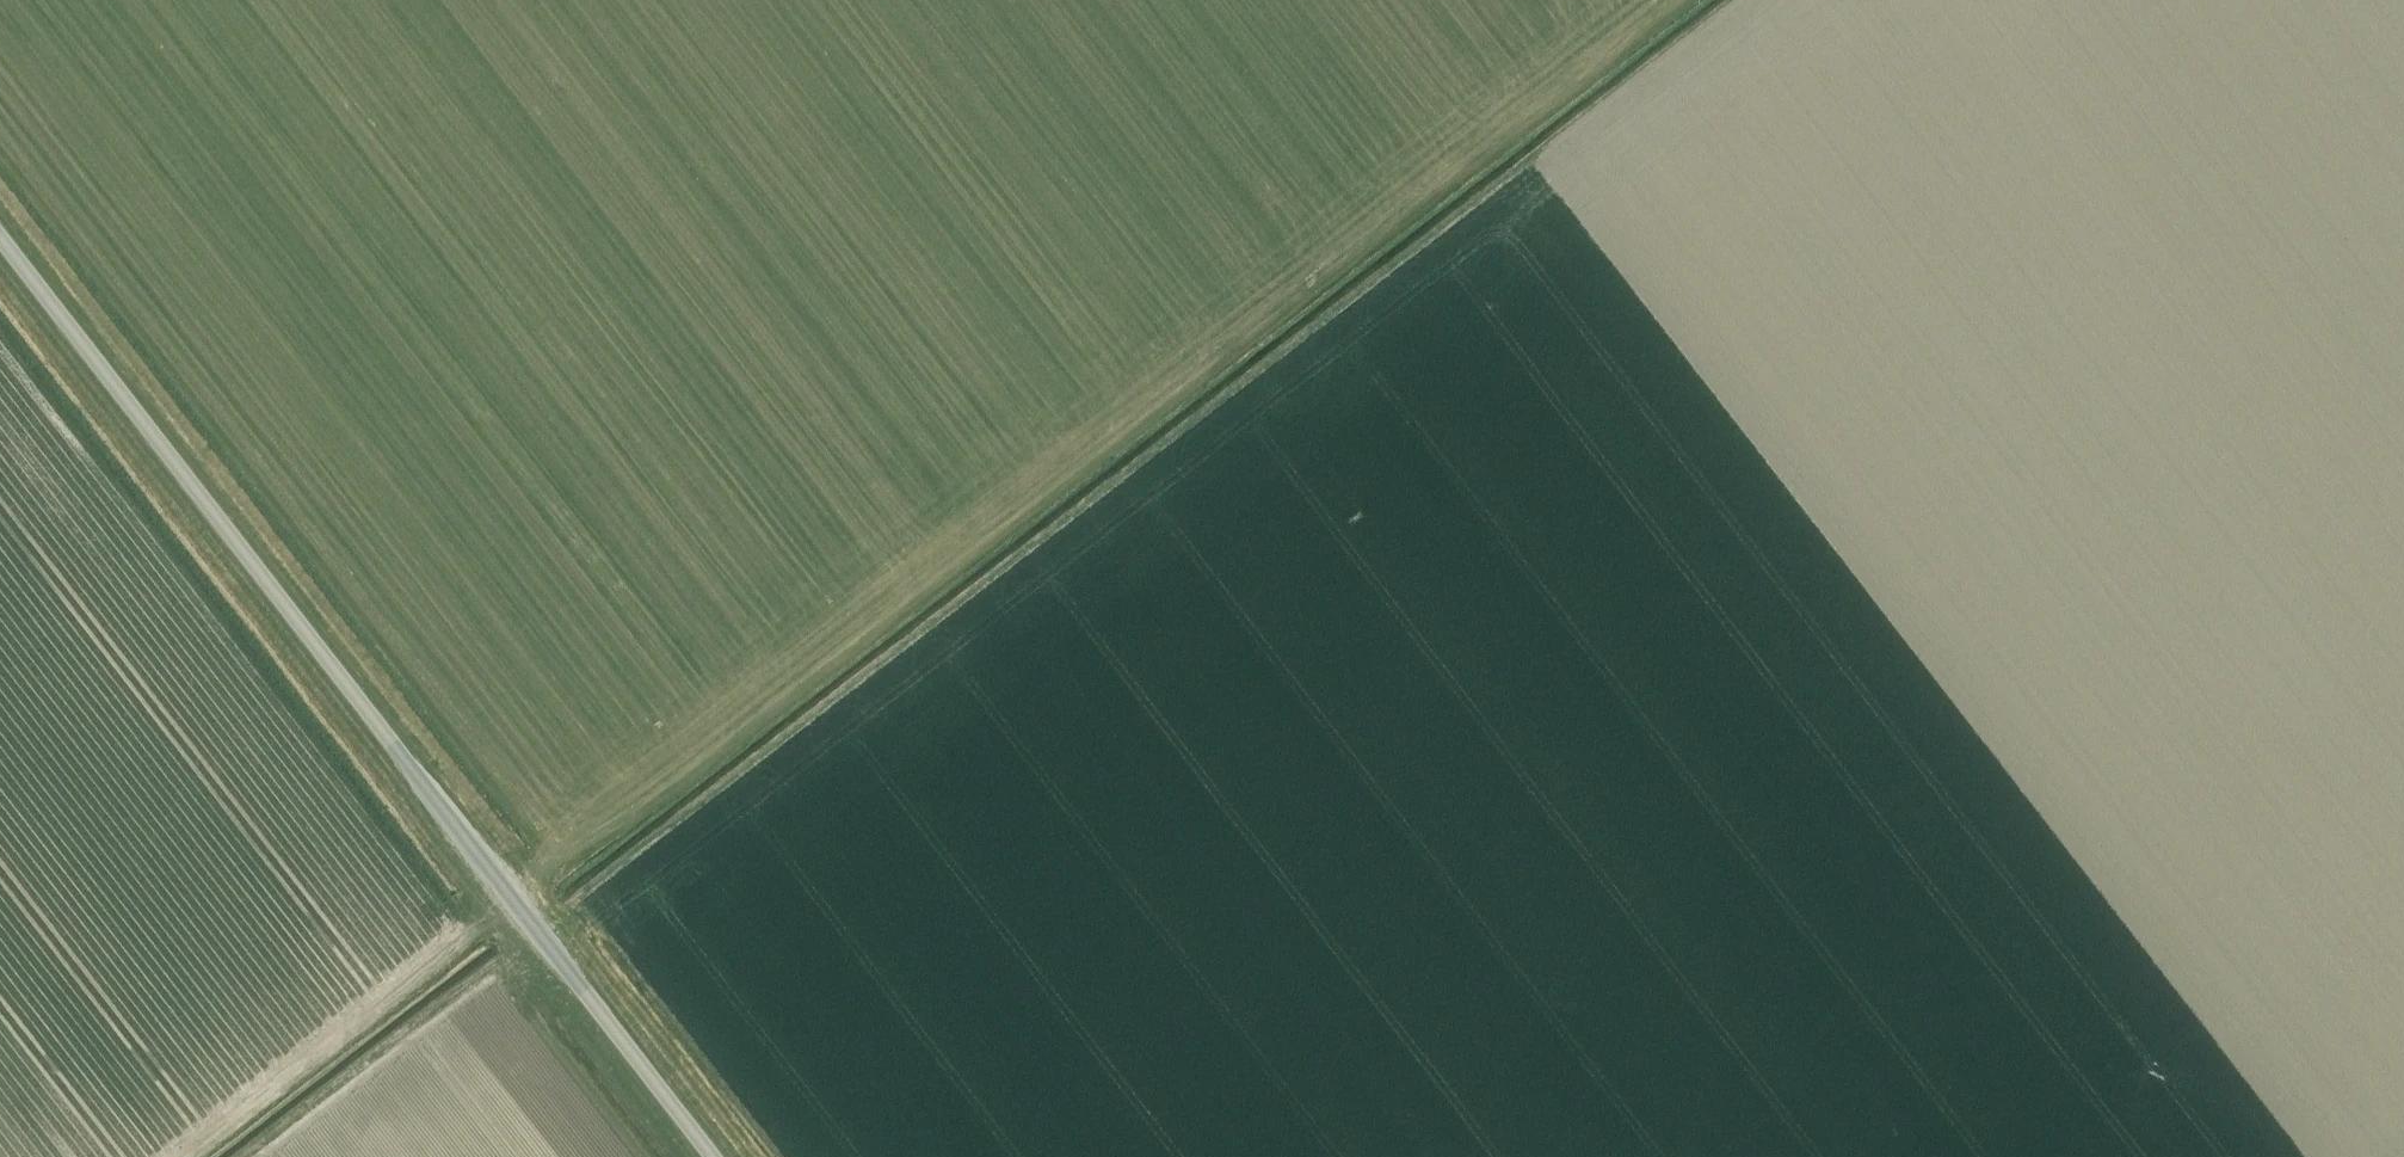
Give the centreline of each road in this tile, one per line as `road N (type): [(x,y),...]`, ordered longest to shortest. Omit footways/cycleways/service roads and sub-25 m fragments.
road 1 (unclassified): [(691,1156),(0,272)]

